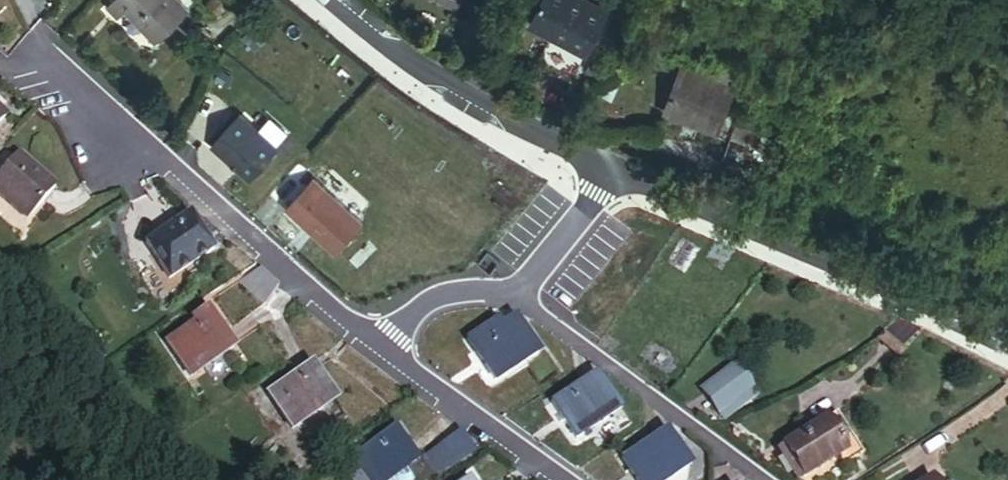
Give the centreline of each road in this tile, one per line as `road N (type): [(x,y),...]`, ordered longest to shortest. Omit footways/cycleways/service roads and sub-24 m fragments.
road 1 (residential): [(382,347),(48,67)]
road 2 (unclassified): [(613,168),(1007,351)]
road 3 (unclassified): [(327,0),(471,100),(613,168)]
road 4 (residential): [(518,298),(766,479)]
road 5 (residential): [(563,479),(382,347)]
road 6 (residential): [(518,298),(613,168)]
road 7 (residential): [(382,347),(408,316),(441,296),(482,289),(518,298)]

